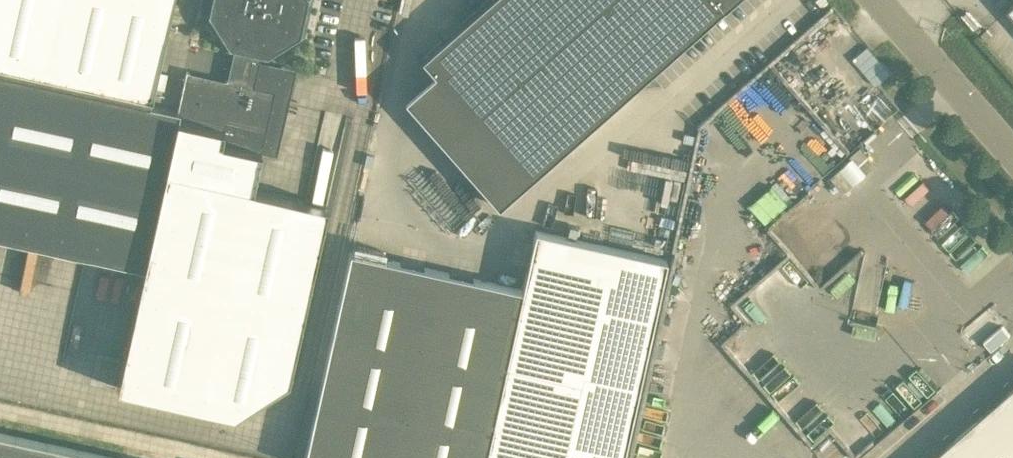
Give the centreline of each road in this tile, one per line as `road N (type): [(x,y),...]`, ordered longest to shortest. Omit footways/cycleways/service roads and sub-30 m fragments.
road 1 (unclassified): [(1012,151),(879,0)]

